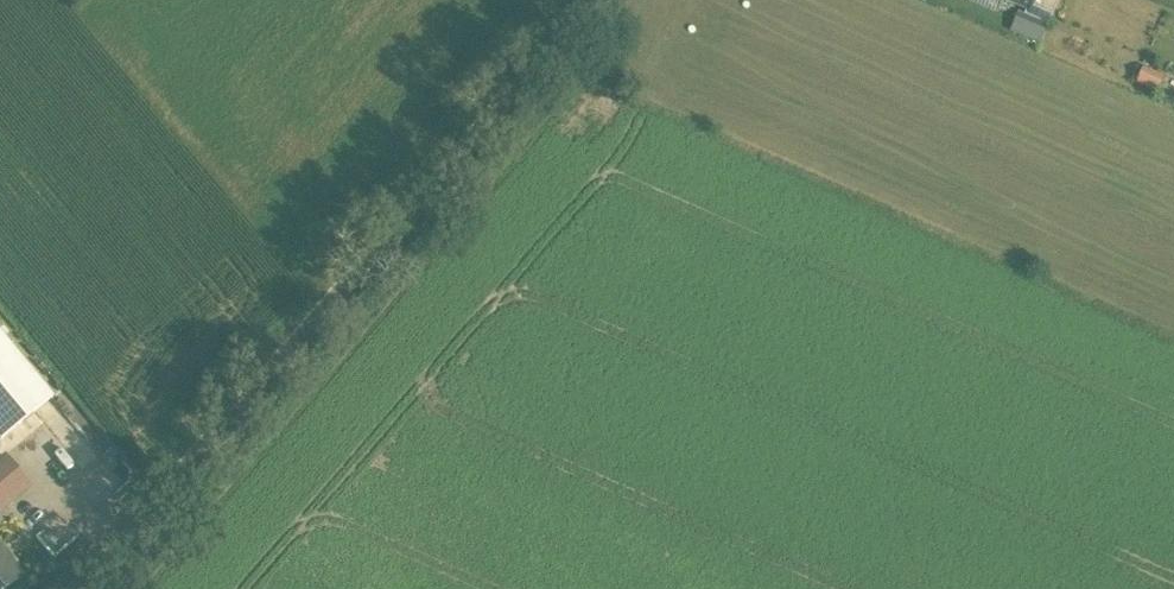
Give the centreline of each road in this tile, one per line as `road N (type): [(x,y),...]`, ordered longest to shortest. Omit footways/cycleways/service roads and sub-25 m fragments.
road 1 (unclassified): [(581,0),(72,588)]

